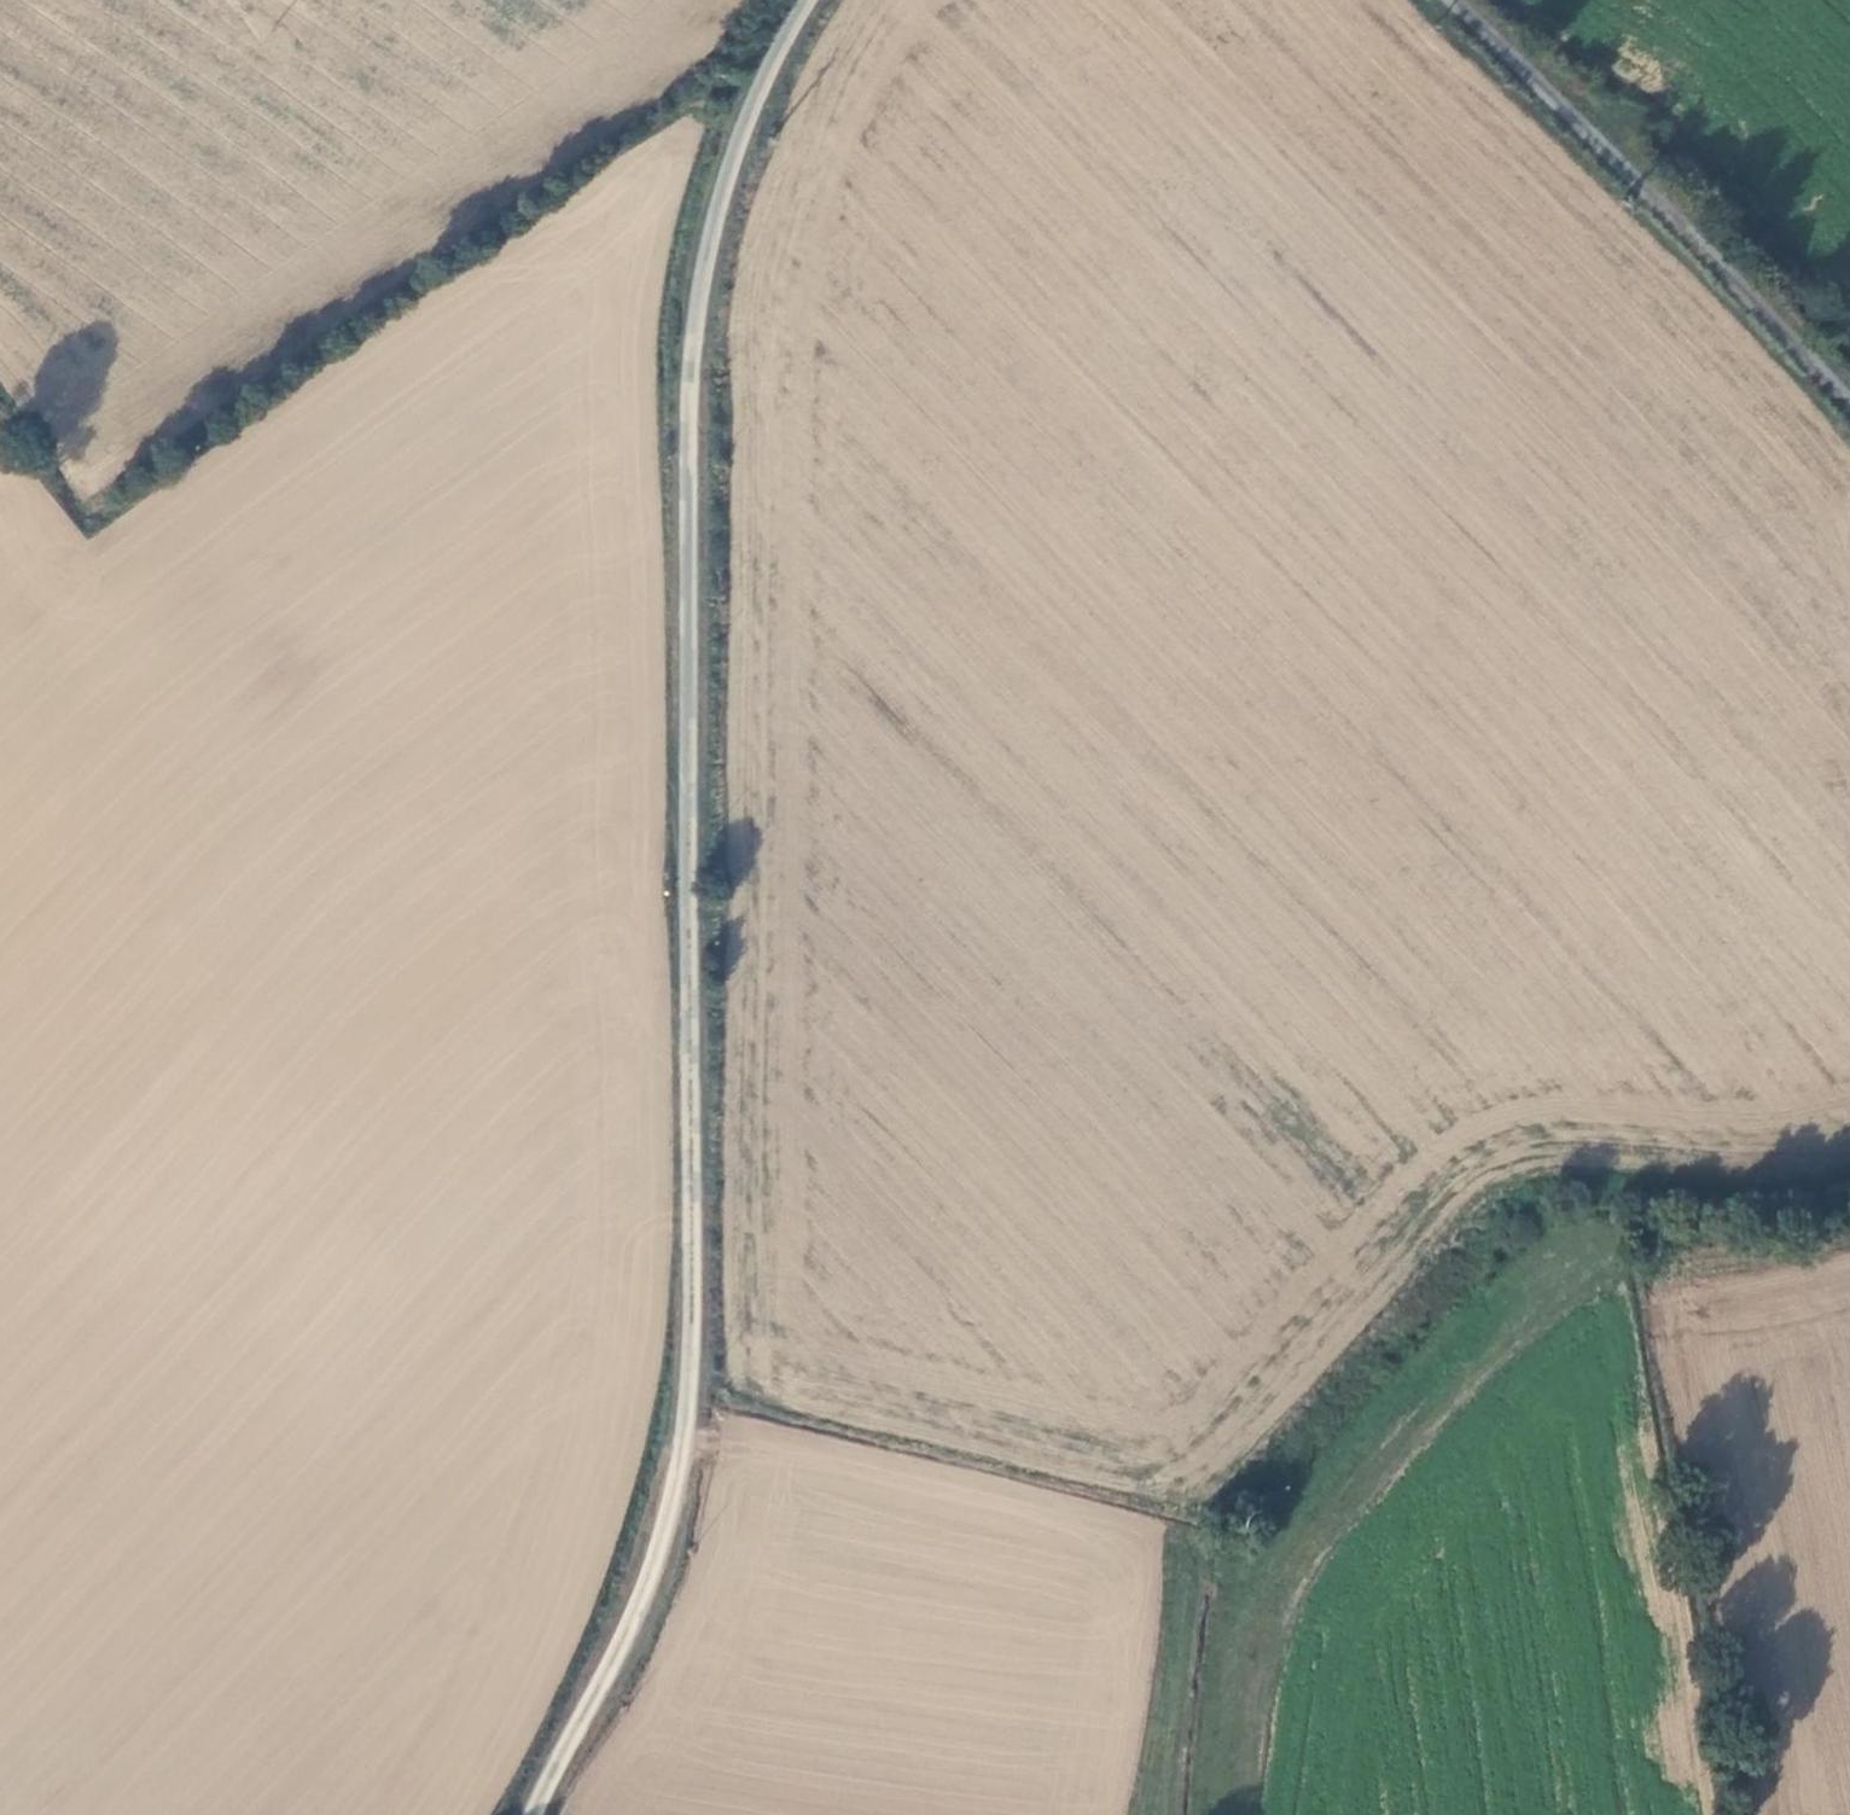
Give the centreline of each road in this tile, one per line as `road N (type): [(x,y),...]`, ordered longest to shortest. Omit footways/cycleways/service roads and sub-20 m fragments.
road 1 (unclassified): [(538,1814),(659,1557),(682,1464),(690,1362),(694,313),(734,134),(799,0)]
road 2 (unclassified): [(1453,0),(1849,401)]

